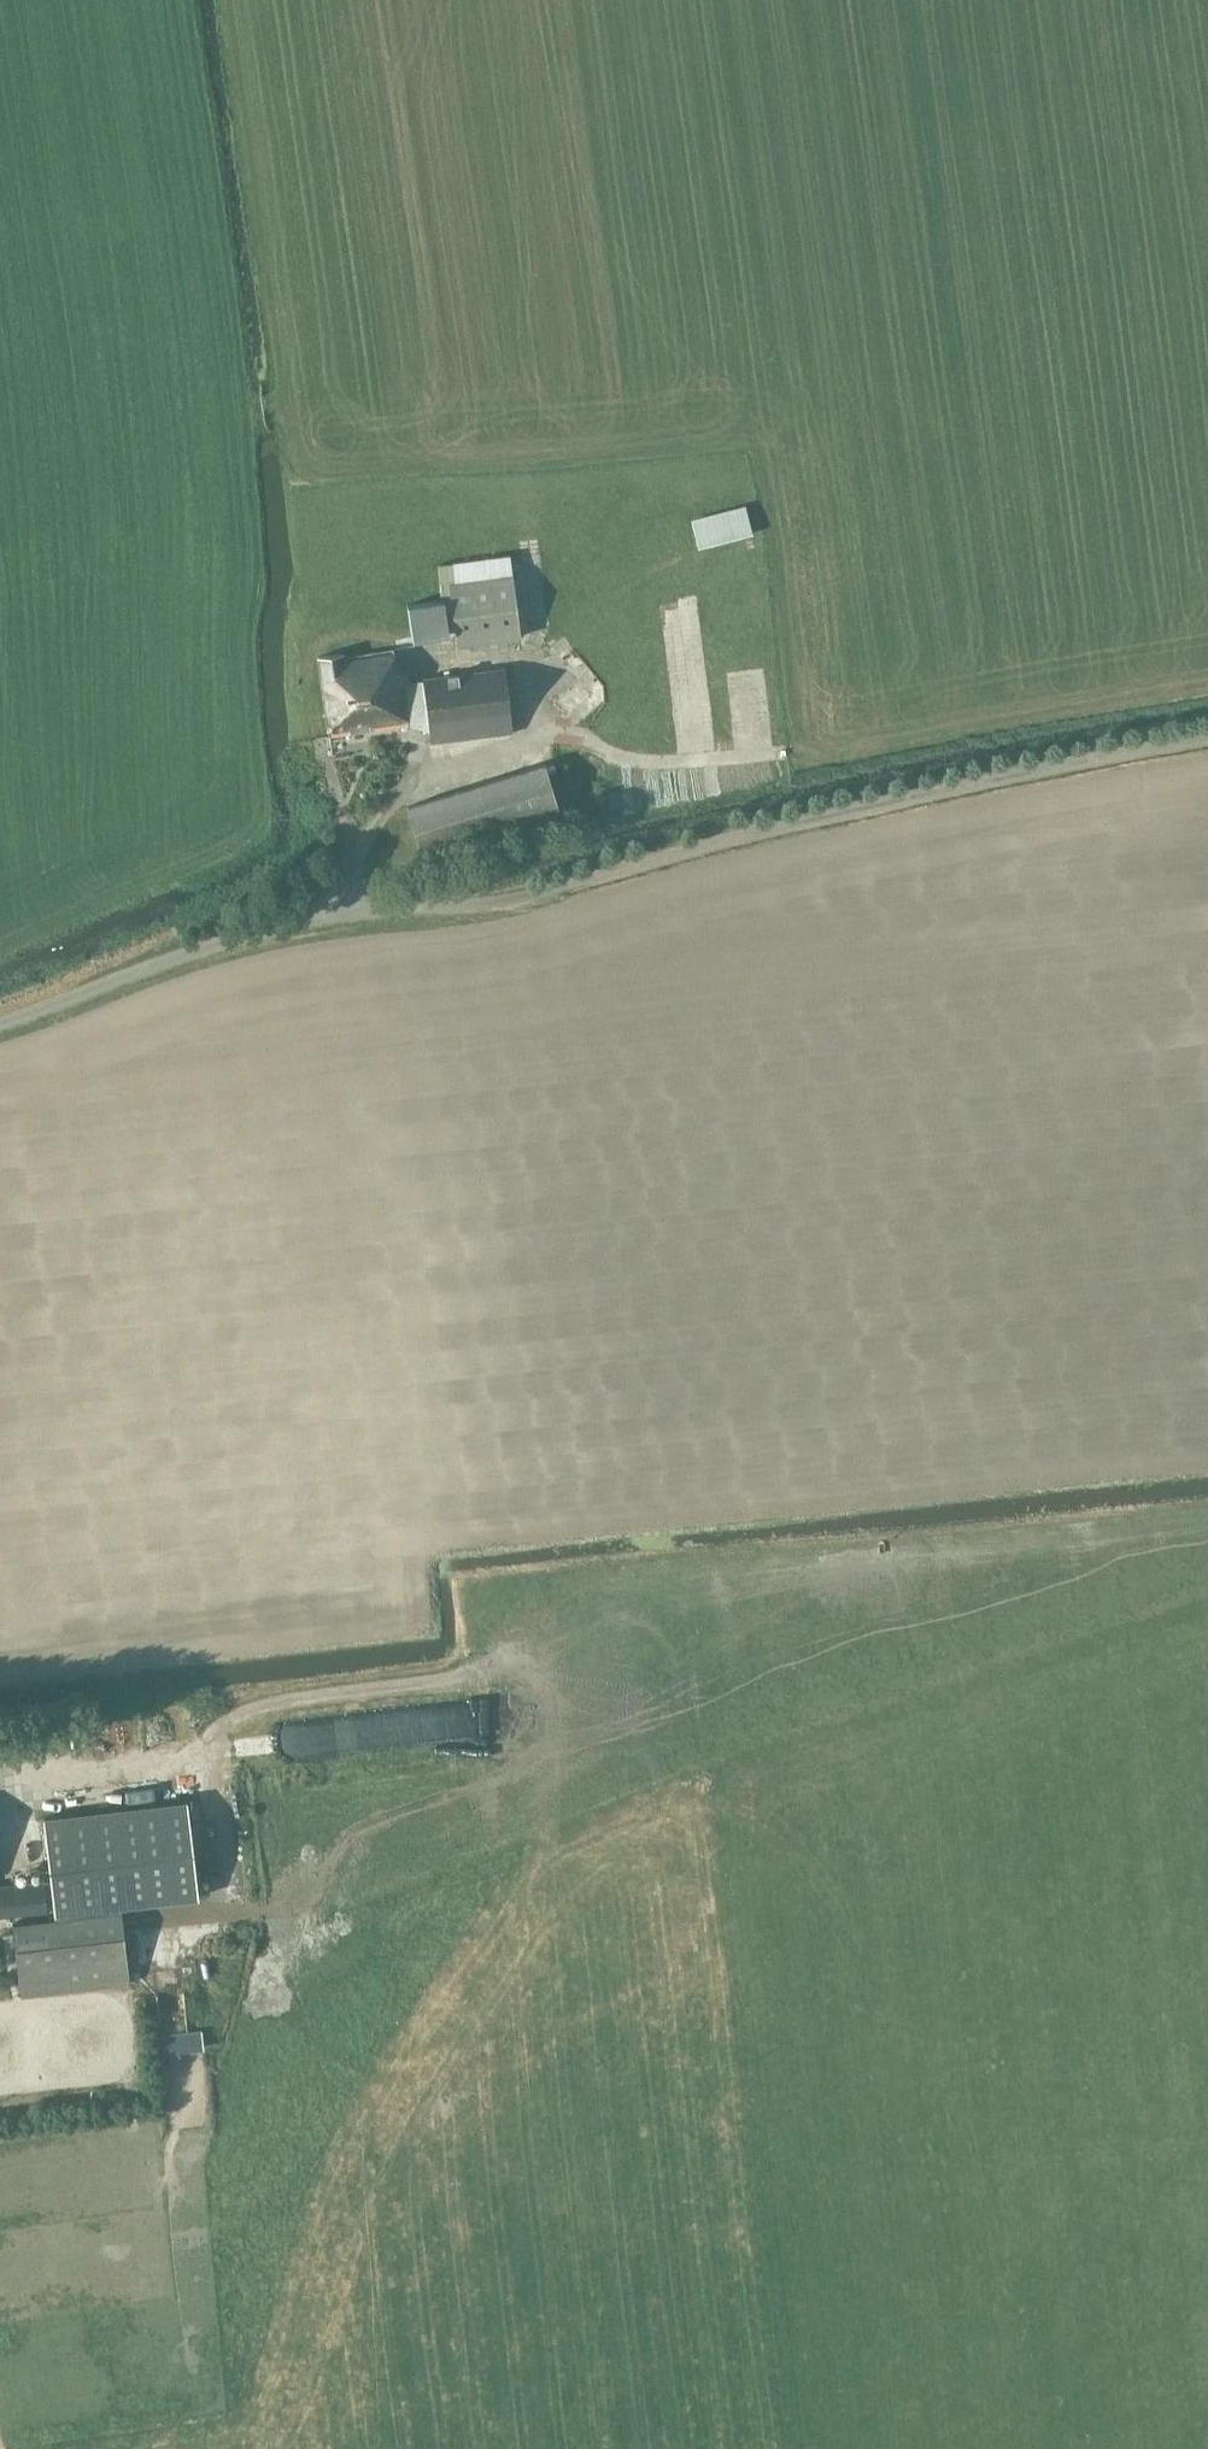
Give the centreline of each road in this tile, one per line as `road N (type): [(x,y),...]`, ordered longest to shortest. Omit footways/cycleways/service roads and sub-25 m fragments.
road 1 (unclassified): [(0,1022),(267,928),(352,910),(531,896),(921,798),(1207,741)]

